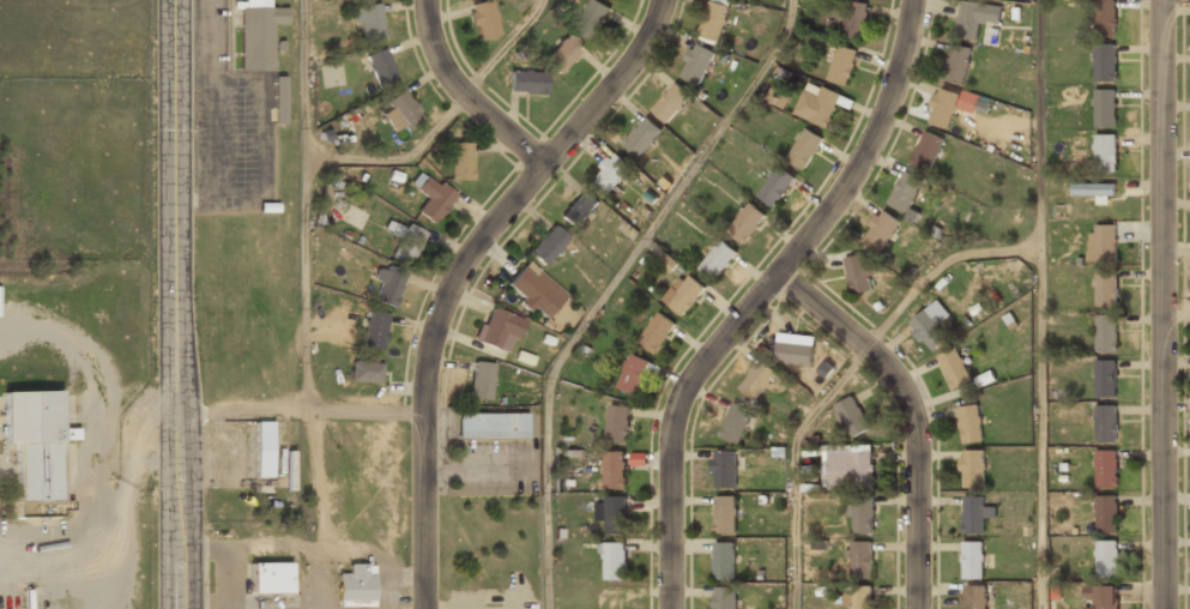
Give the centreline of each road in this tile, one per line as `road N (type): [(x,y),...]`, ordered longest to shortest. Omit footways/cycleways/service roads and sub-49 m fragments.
road 1 (residential): [(423,608),(422,412),(440,307),(483,234),(633,61),(662,0)]
road 2 (residential): [(670,608),(678,403),(697,368),(859,168),(896,78),(911,0)]
road 3 (secondary): [(179,608),(174,0)]
road 4 (residential): [(1163,608),(1161,0)]
road 5 (residential): [(917,608),(916,438),(905,390),(777,272)]
road 6 (residential): [(422,412),(175,410)]
road 7 (residential): [(543,164),(449,79),(431,44),(426,0)]

